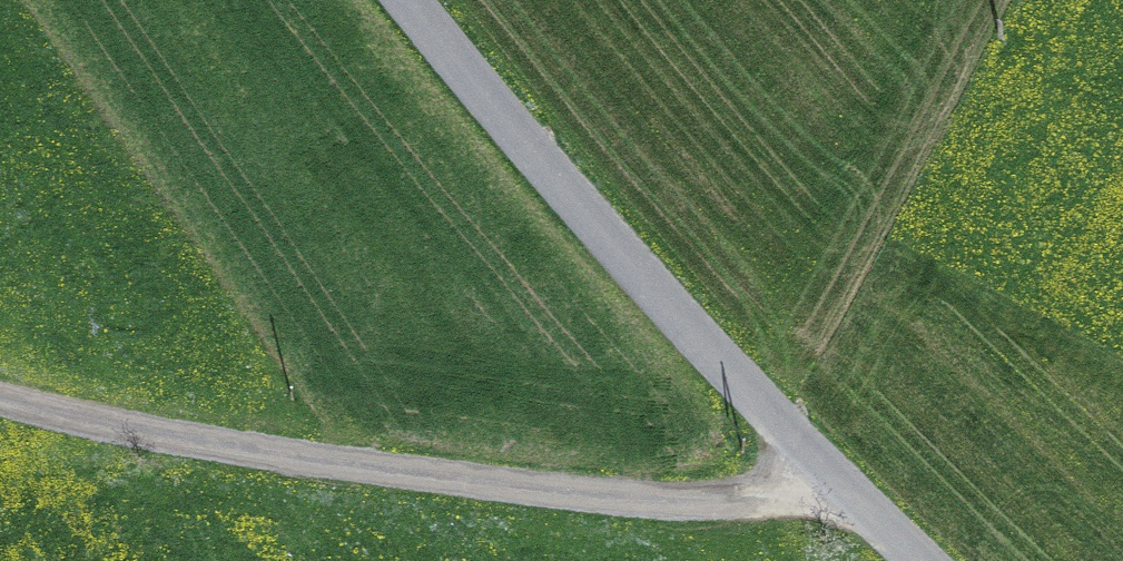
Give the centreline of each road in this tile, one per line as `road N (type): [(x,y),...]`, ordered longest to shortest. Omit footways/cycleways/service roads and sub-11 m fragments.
road 1 (track): [(822,474),(747,493),(672,498),(577,490),(404,470),(0,397)]
road 2 (unclassified): [(409,0),(565,188),(822,474),(919,560)]

